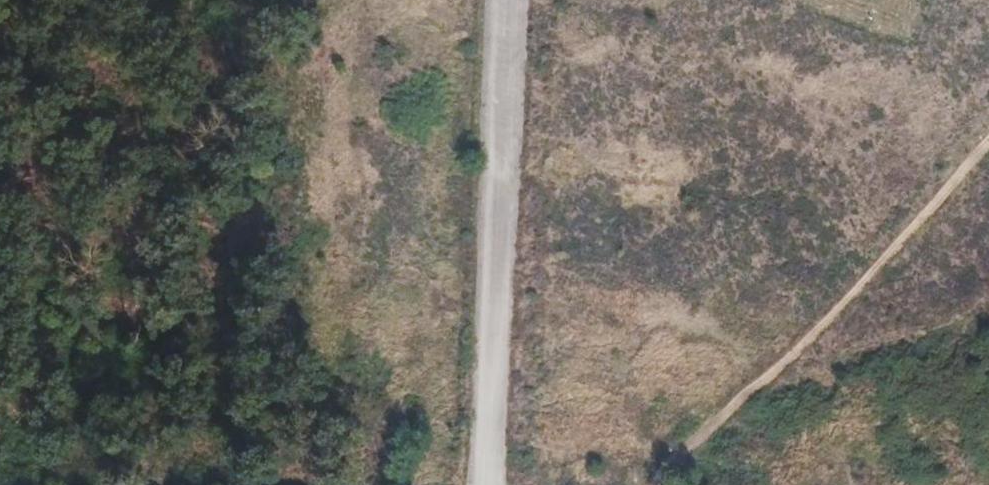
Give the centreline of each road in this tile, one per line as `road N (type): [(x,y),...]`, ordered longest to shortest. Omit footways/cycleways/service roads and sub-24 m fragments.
road 1 (track): [(988,143),(827,327),(649,476),(650,484)]

